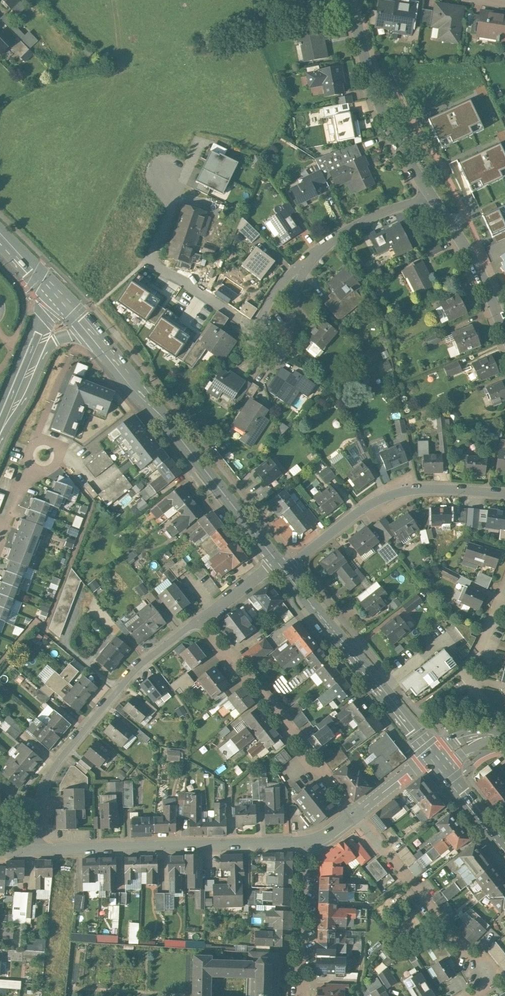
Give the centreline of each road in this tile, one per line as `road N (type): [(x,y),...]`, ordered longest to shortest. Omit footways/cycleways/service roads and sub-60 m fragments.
road 1 (secondary): [(92,335),(281,567)]
road 2 (residential): [(200,619),(149,657),(59,759),(42,789),(36,851)]
road 3 (residential): [(340,232),(272,296),(254,338),(259,364),(280,356),(299,284),(315,259)]
road 4 (residential): [(36,851),(311,844)]
road 5 (residential): [(200,619),(355,814)]
road 6 (residential): [(355,814),(442,927),(494,980),(469,995)]
road 7 (residential): [(281,567),(391,496),(431,488),(504,493)]
road 8 (secondary): [(281,567),(431,755)]
road 9 (residential): [(437,196),(388,112),(353,20)]
road 10 (residential): [(304,995),(311,844)]
road 11 (residential): [(504,330),(437,196)]
road 12 (primary): [(0,435),(55,341),(92,335)]
road 13 (primary): [(58,296),(0,424)]

